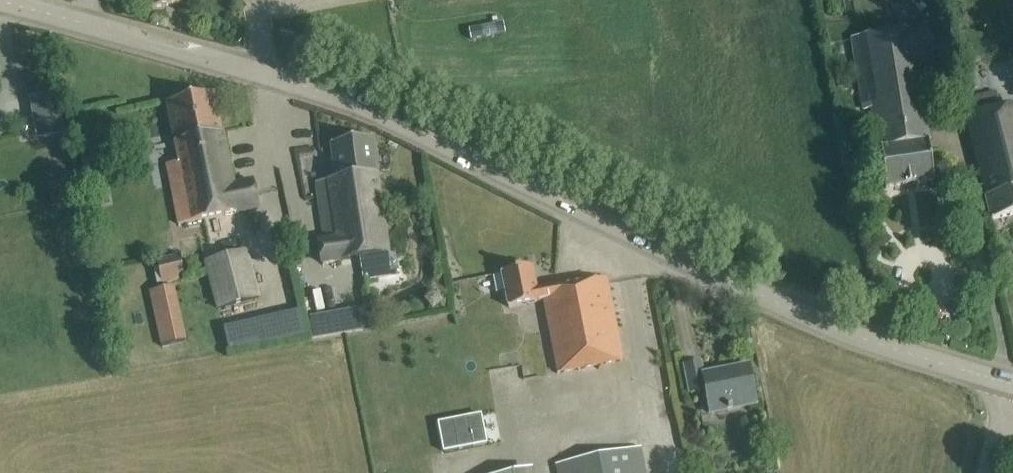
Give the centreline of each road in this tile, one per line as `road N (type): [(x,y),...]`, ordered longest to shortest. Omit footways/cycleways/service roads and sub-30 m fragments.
road 1 (tertiary): [(1012,384),(795,311),(382,112),(0,2)]

